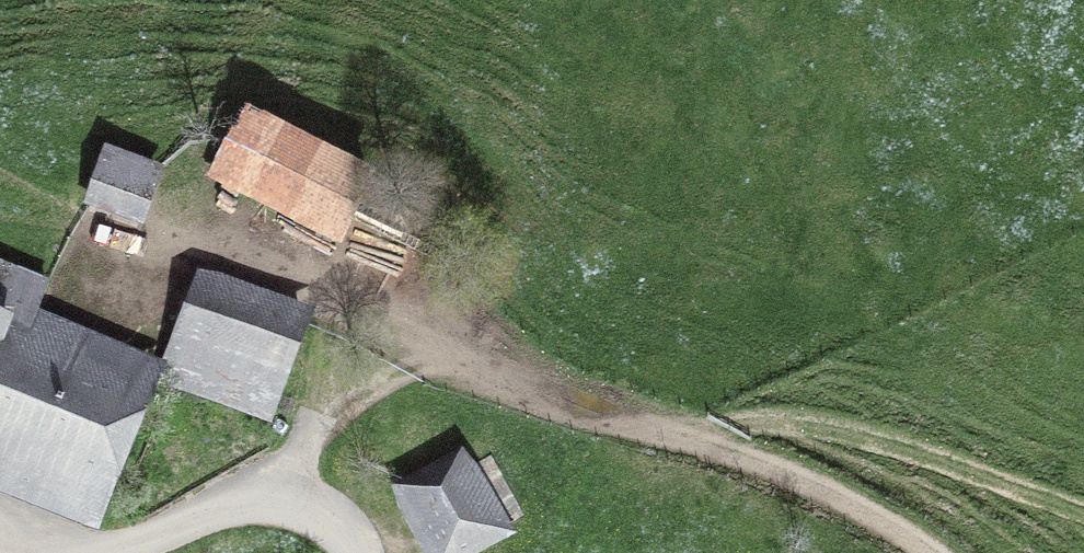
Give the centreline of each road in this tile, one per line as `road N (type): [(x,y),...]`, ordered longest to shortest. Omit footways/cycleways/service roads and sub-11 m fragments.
road 1 (track): [(380,335),(656,429),(892,525),(926,552)]
road 2 (track): [(1083,510),(889,430),(732,404),(656,429)]
road 3 (track): [(380,335),(247,266),(75,249),(0,167)]
road 4 (track): [(273,493),(324,386),(380,335)]

